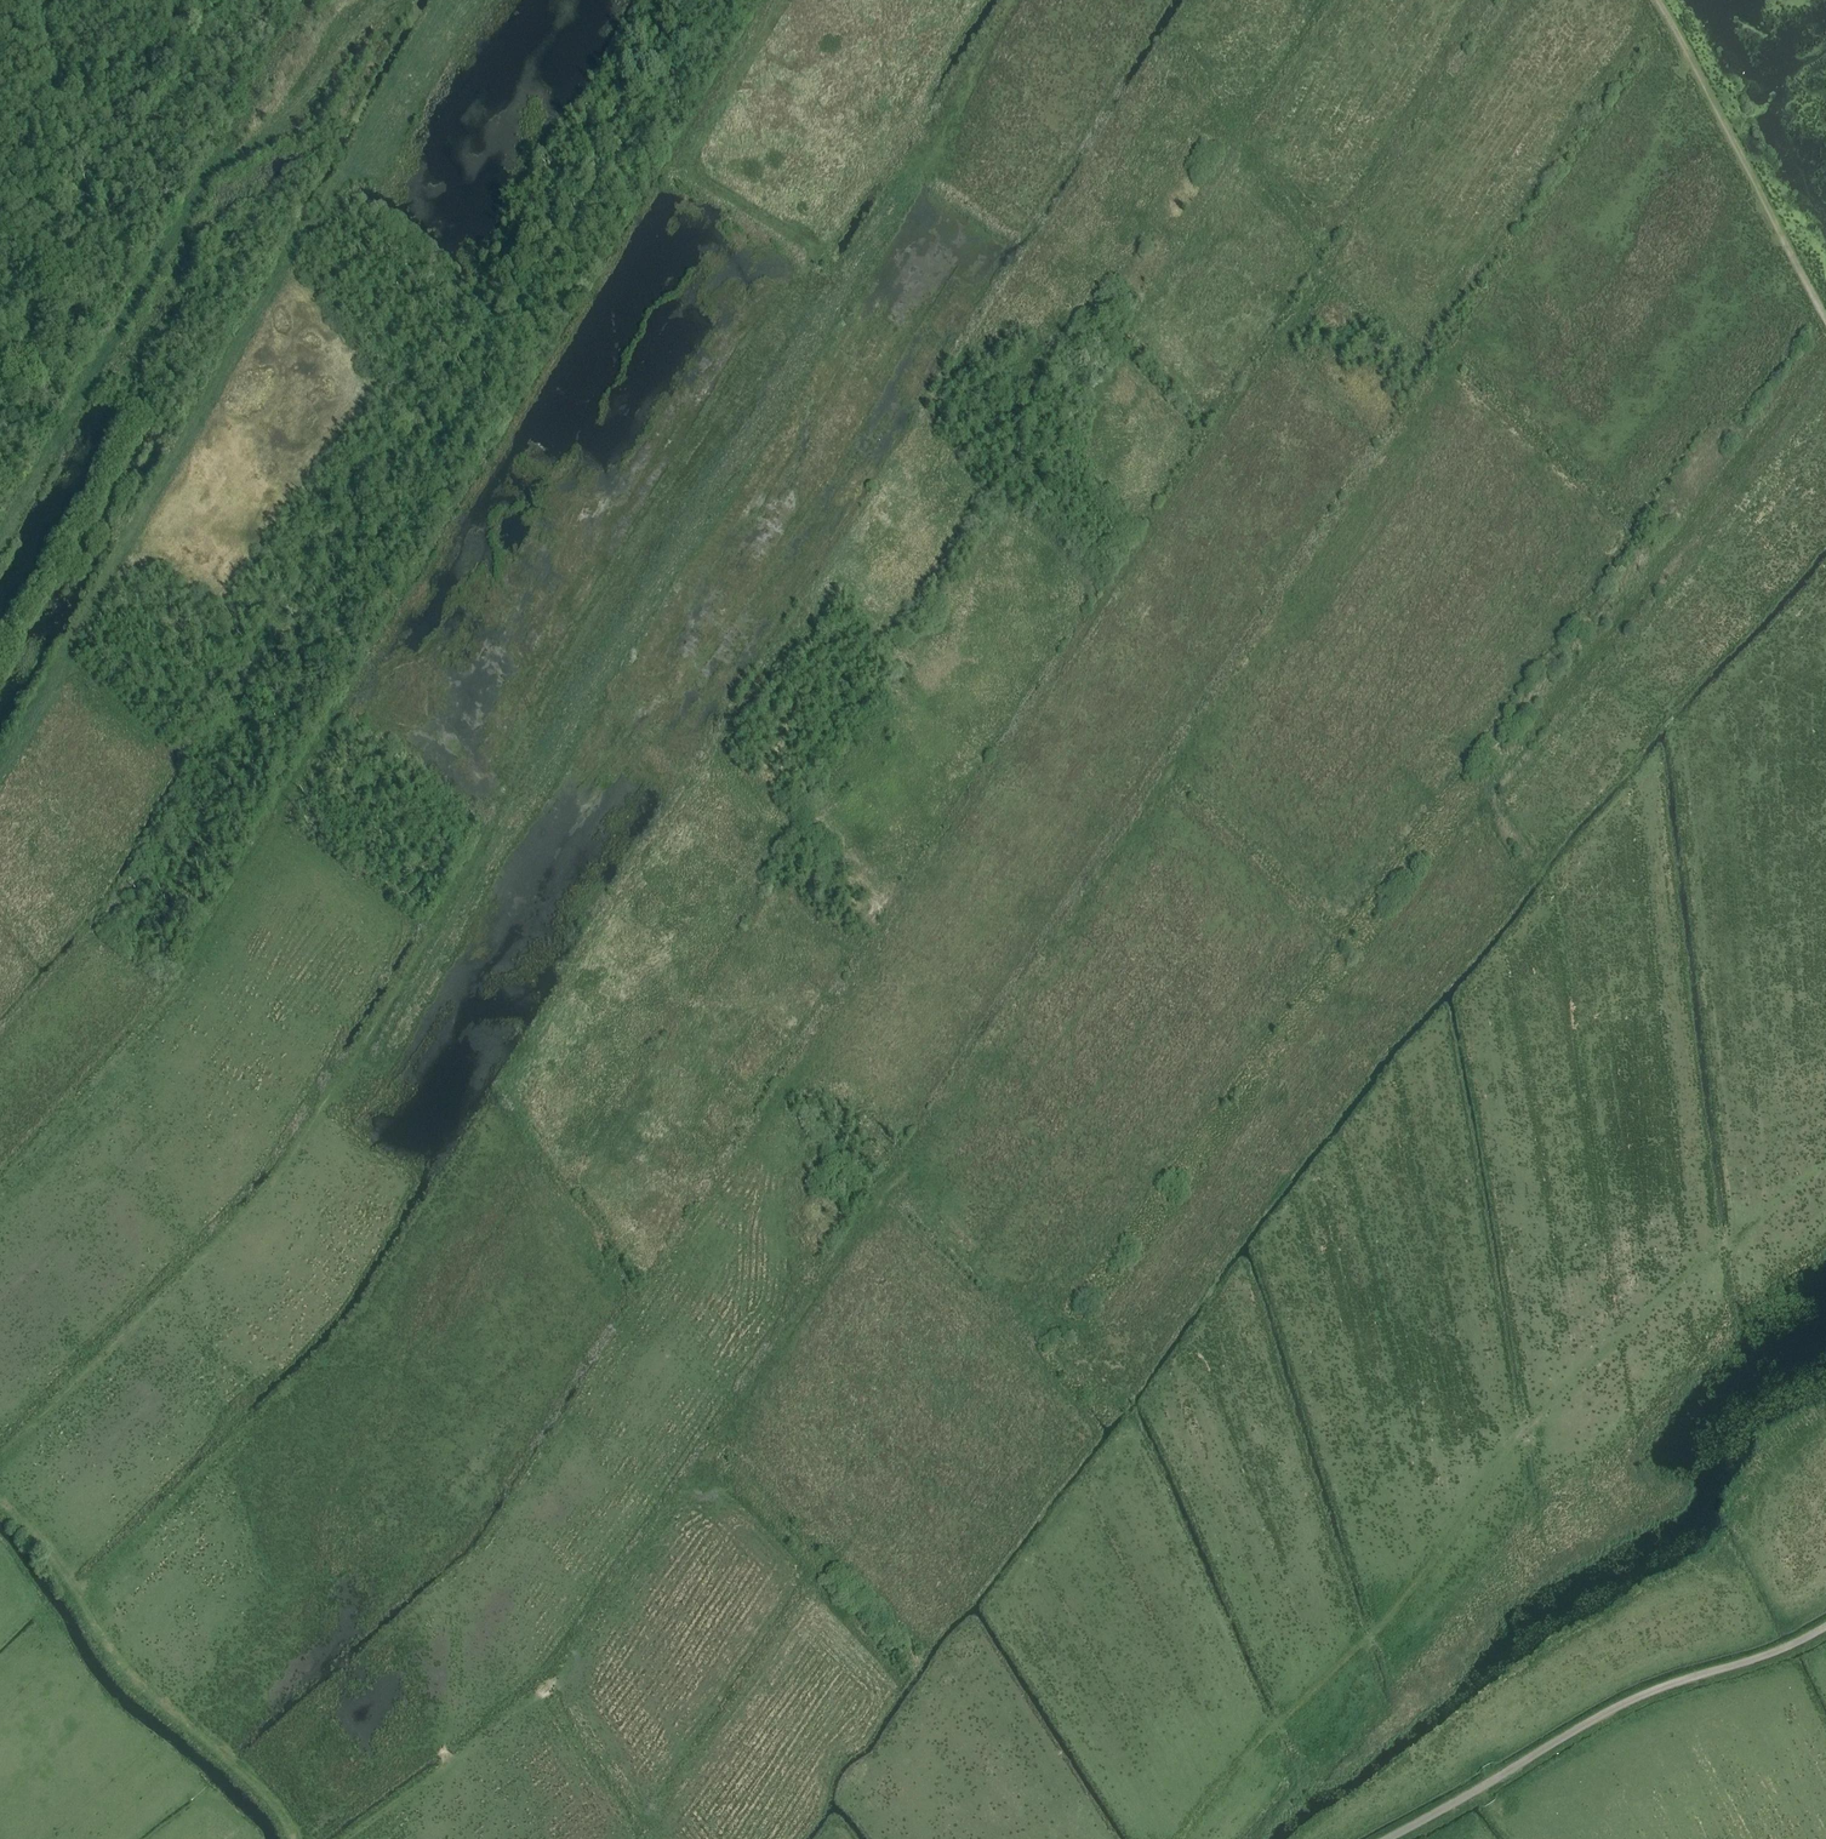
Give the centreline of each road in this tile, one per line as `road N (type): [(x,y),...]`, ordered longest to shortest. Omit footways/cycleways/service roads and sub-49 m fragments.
road 1 (track): [(1388,1838),(1614,1709),(1825,1627)]
road 2 (track): [(1658,0),(1825,320)]

